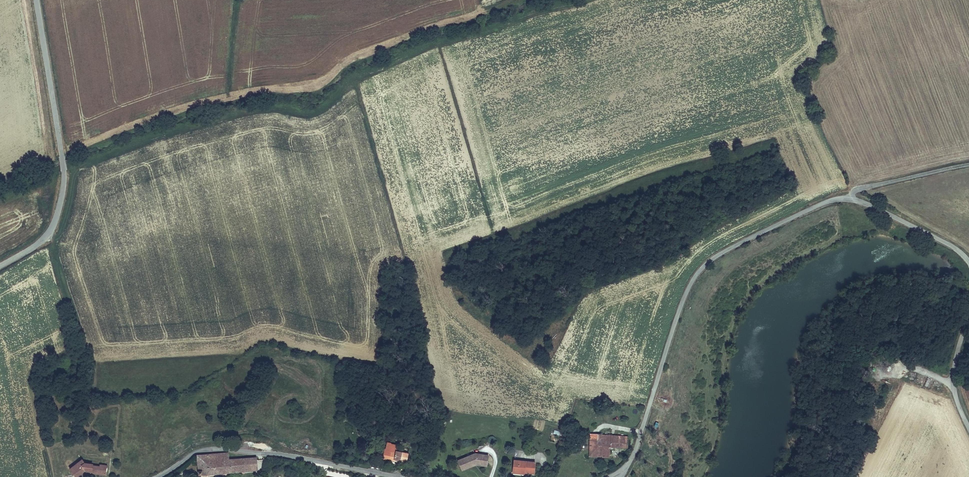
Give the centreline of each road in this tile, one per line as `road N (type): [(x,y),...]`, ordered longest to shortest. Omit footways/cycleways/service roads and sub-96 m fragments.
road 1 (unclassified): [(609,476),(633,454),(686,292),(724,251),(846,198),(968,261)]
road 2 (tertiary): [(0,266),(45,237),(64,189),(37,0)]
road 3 (unclassified): [(157,476),(216,449),(403,476)]

